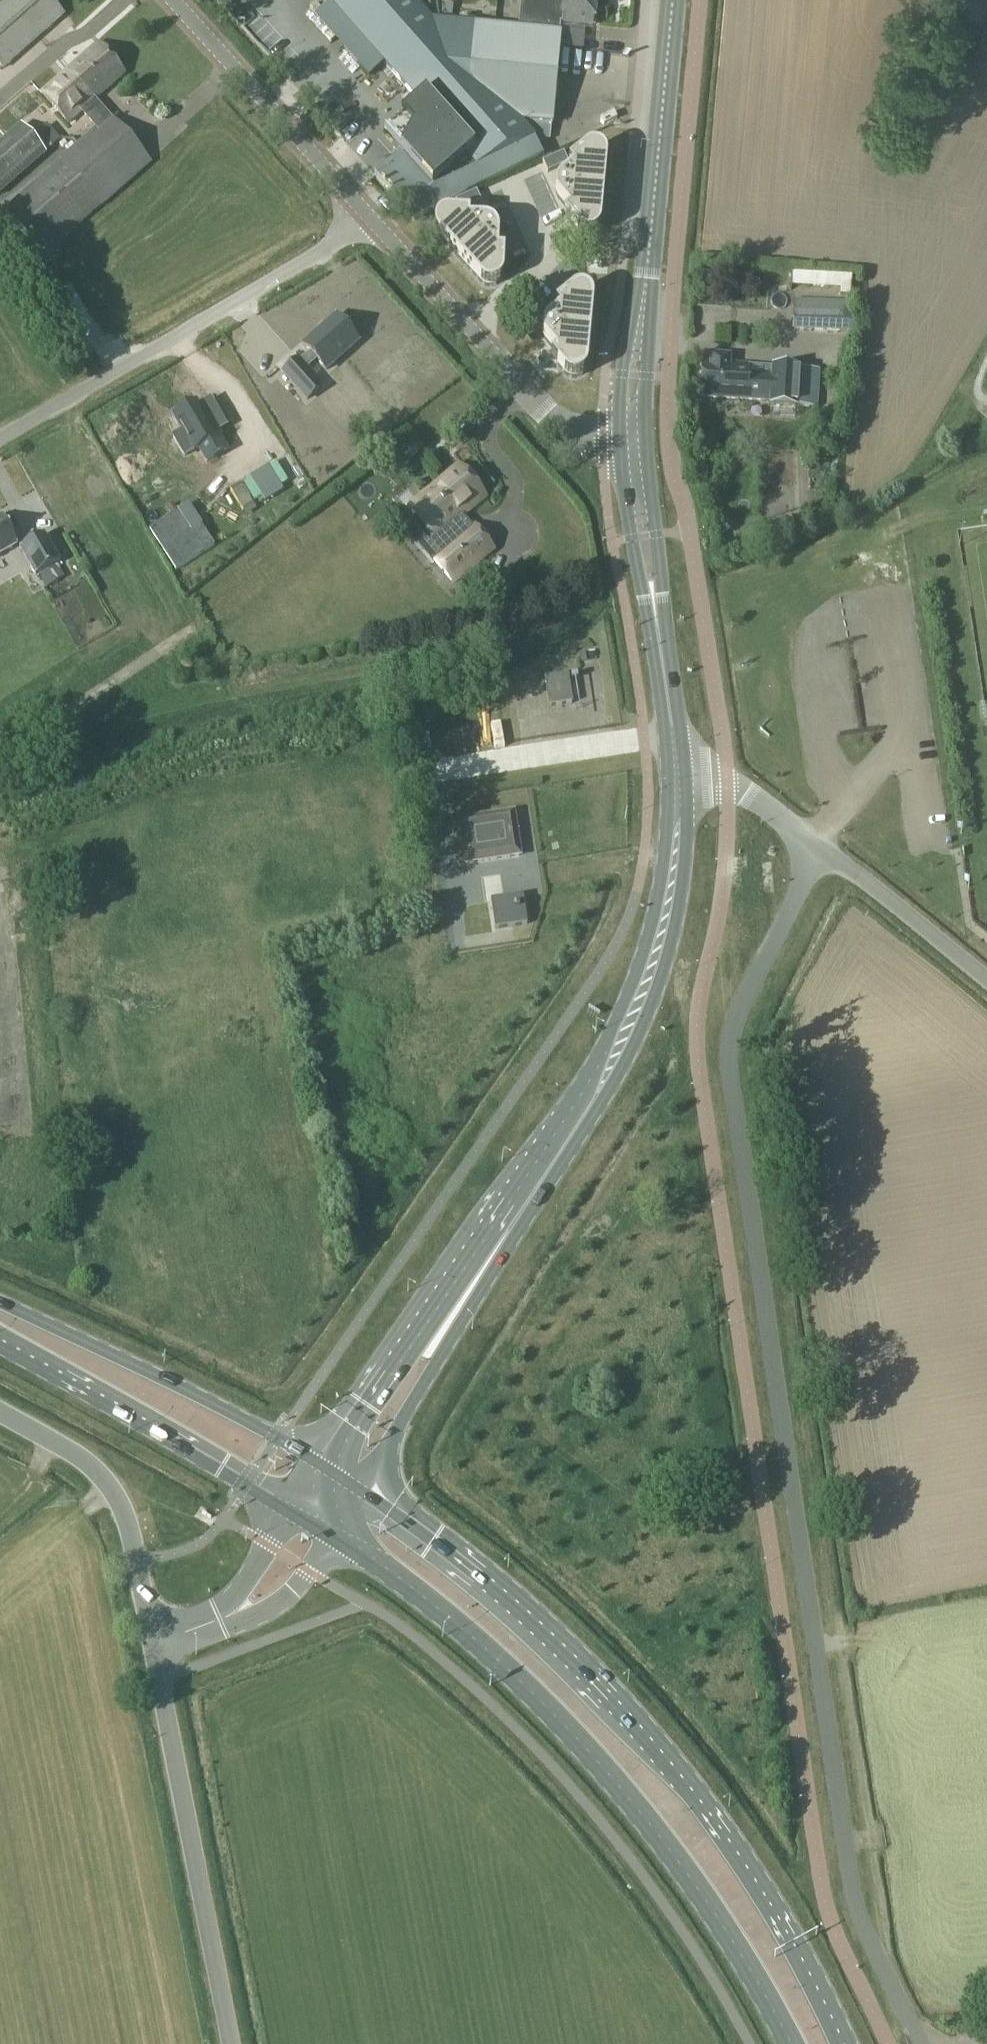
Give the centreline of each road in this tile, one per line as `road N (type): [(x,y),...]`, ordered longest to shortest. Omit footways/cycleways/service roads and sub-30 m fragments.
road 1 (unclassified): [(818,846),(743,999),(728,1066),(856,1906),(920,2043)]
road 2 (primary): [(842,2043),(783,1923),(681,1775),(620,1706),(466,1566),(359,1489)]
road 3 (primary): [(334,1534),(429,1600),(583,1737),(747,1952),(794,2043)]
road 4 (tertiary): [(511,1225),(596,1093),(640,986),(663,914),(678,773)]
road 5 (unclassified): [(0,435),(372,220)]
road 6 (unclassified): [(232,2043),(154,1639)]
road 7 (primary): [(317,1462),(0,1300)]
road 8 (primary): [(0,1339),(292,1503)]
road 9 (tertiary): [(643,313),(672,0)]
road 10 (tertiary): [(511,1225),(408,1341),(317,1462)]
road 11 (tertiary): [(359,1489),(511,1225)]
road 12 (unclassified): [(372,220),(172,0)]
road 13 (unclassified): [(0,1410),(83,1459),(113,1488),(154,1639)]
road 14 (unclassified): [(986,980),(818,846)]
road 15 (residential): [(506,189),(554,261),(553,273),(477,338)]
road 16 (tertiary): [(620,441),(641,588),(659,631)]
road 17 (tertiary): [(659,631),(645,441)]
road 18 (unclassified): [(620,441),(583,435),(552,418),(477,338)]
road 19 (unclassified): [(477,338),(372,220)]
road 20 (tertiary): [(678,773),(659,631)]
road 21 (unclassified): [(226,1618),(292,1592),(334,1534)]
road 22 (unclassified): [(292,1503),(241,1579),(226,1618)]
road 23 (tertiary): [(643,313),(622,373),(620,441)]
road 24 (tertiary): [(645,441),(643,313)]

